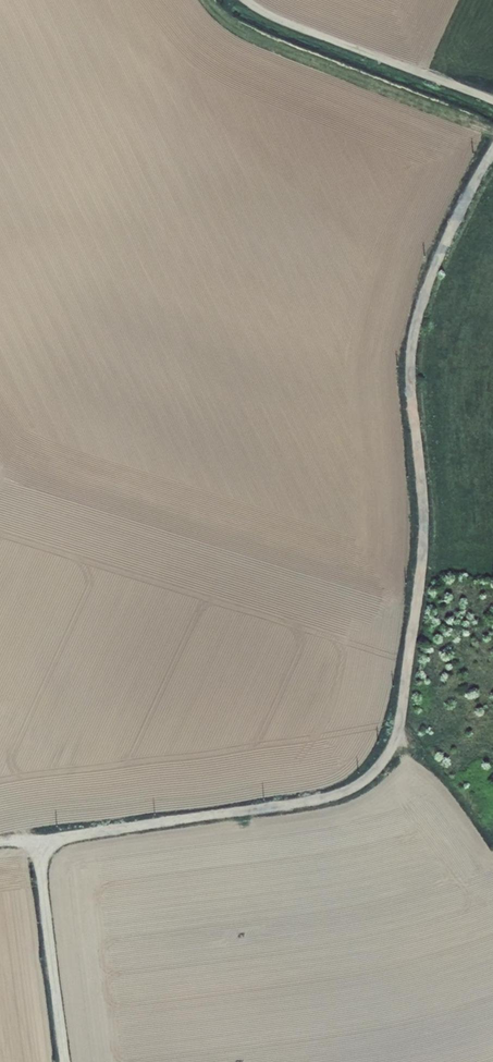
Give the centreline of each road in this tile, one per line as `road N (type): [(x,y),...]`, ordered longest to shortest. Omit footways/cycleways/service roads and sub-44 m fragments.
road 1 (track): [(37,841),(327,800),(368,780),(394,746),(423,554),(414,335),(438,258),(492,153)]
road 2 (track): [(245,0),(492,103)]
road 3 (track): [(64,1061),(37,841)]

